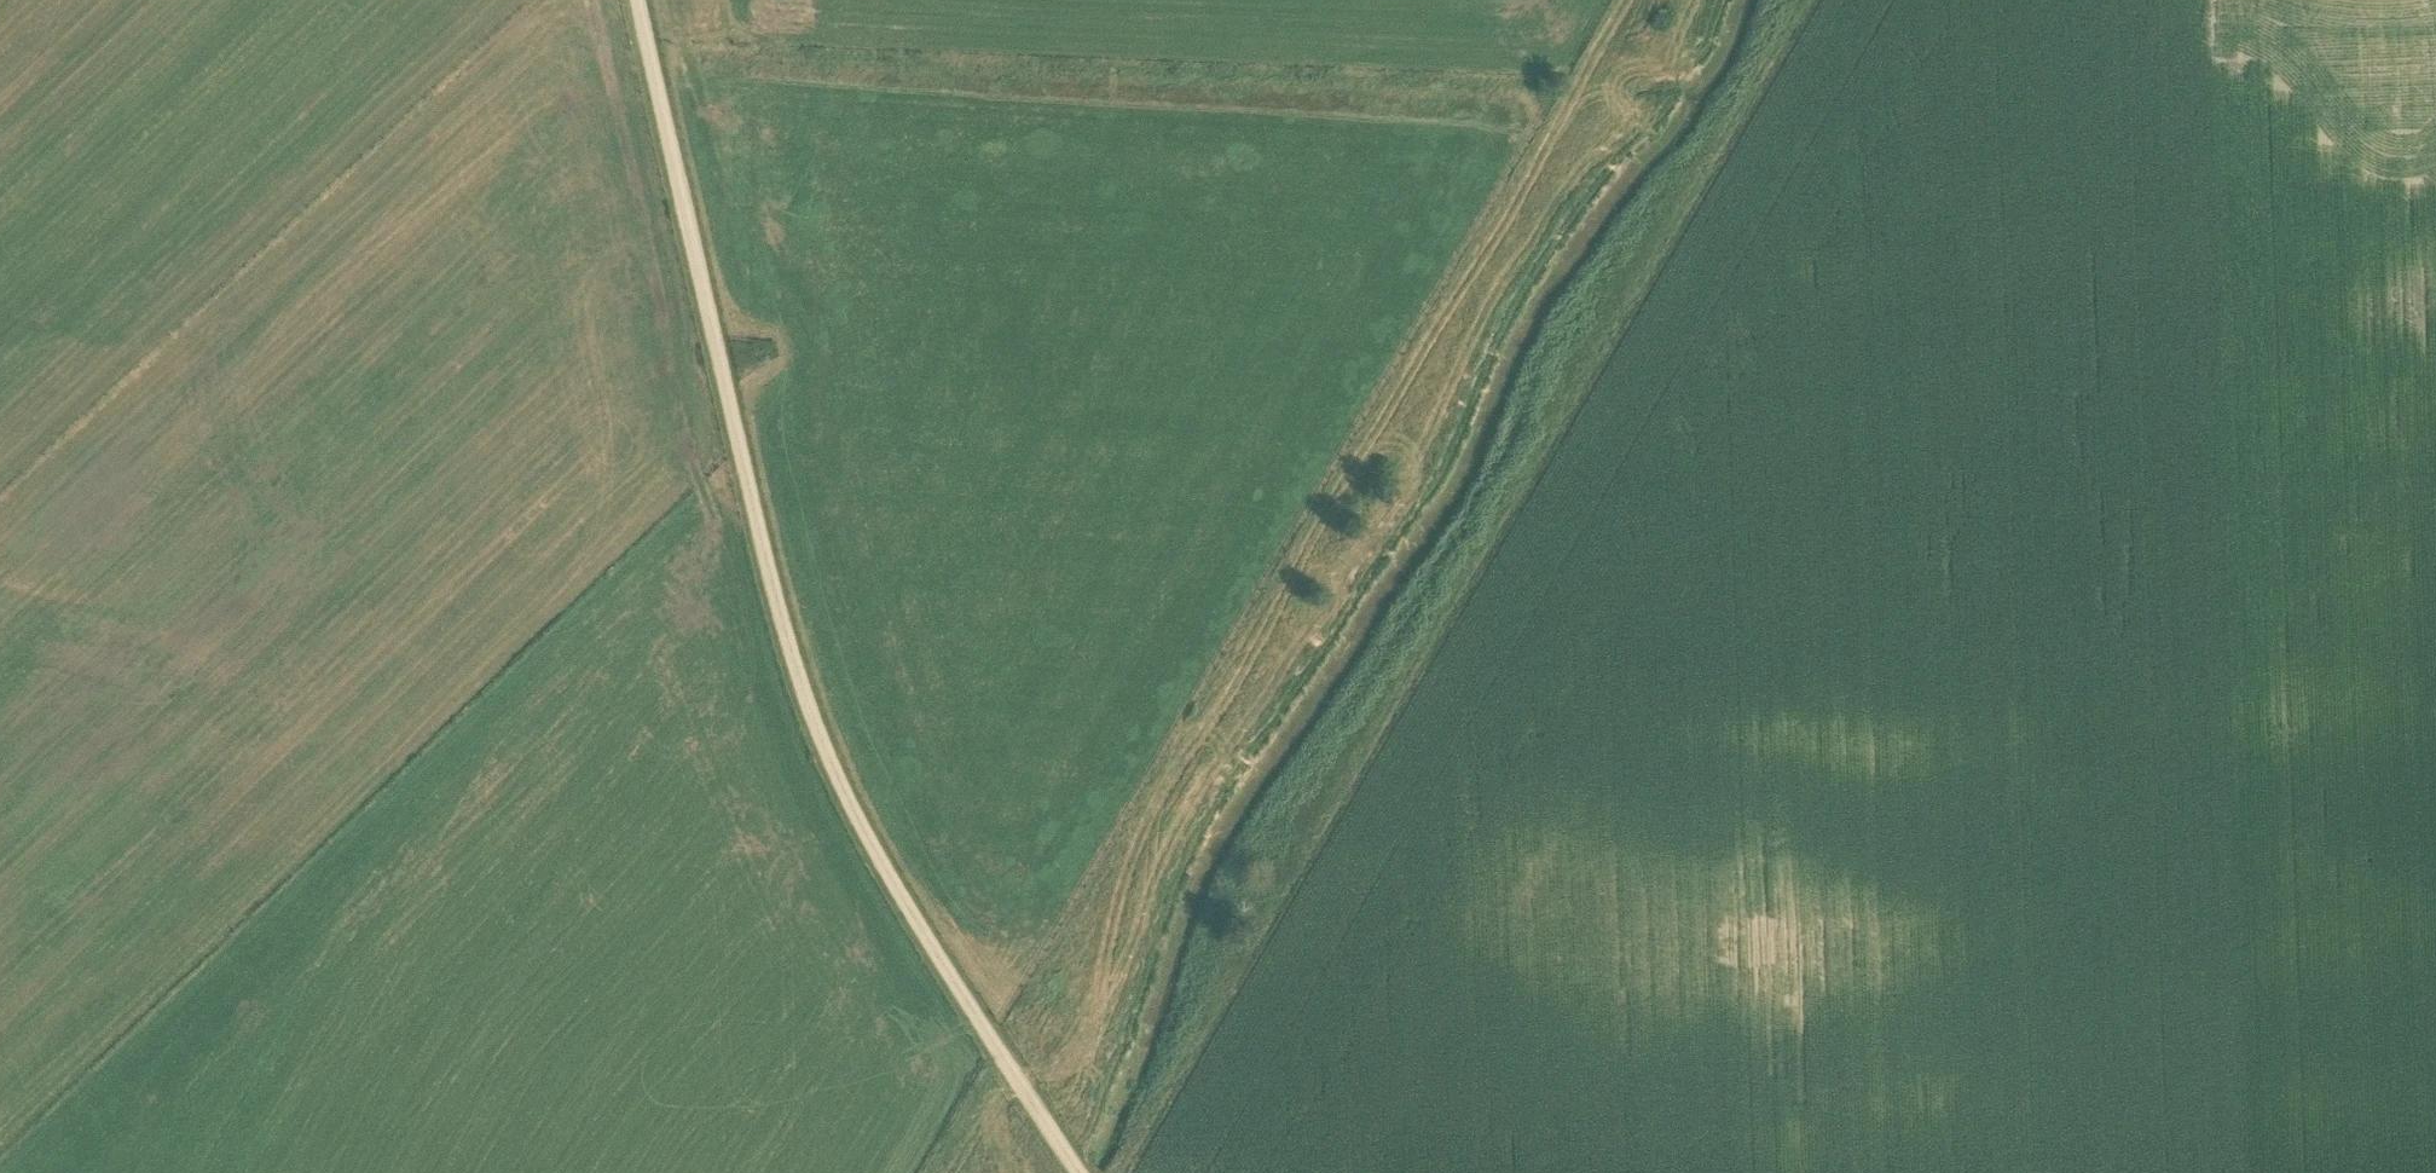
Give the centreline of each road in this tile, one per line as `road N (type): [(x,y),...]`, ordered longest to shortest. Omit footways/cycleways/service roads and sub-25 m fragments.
road 1 (track): [(639,0),(824,752),(917,933),(1076,1172)]

